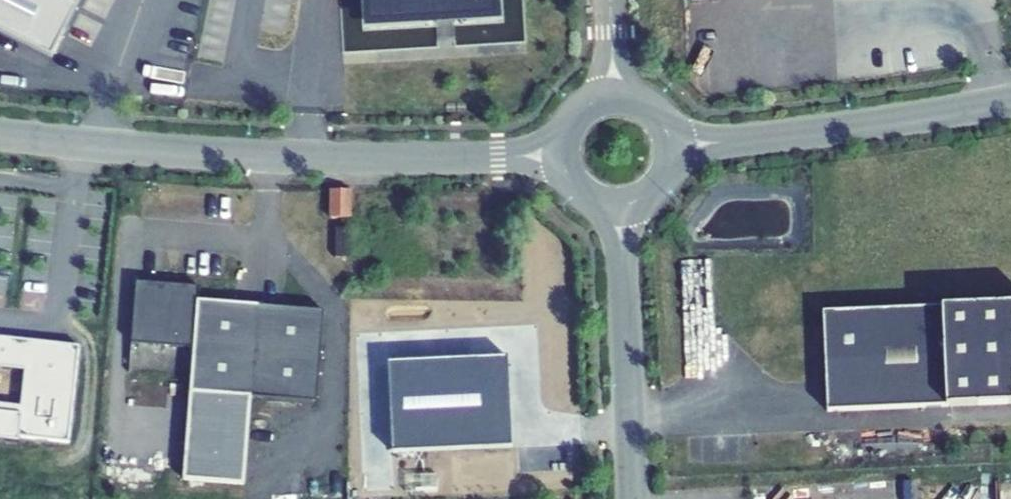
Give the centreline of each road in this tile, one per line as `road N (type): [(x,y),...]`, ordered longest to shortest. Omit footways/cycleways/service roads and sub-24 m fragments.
road 1 (residential): [(0,134),(262,155),(561,155)]
road 2 (residential): [(673,145),(1010,102)]
road 3 (unclassified): [(620,208),(633,498)]

